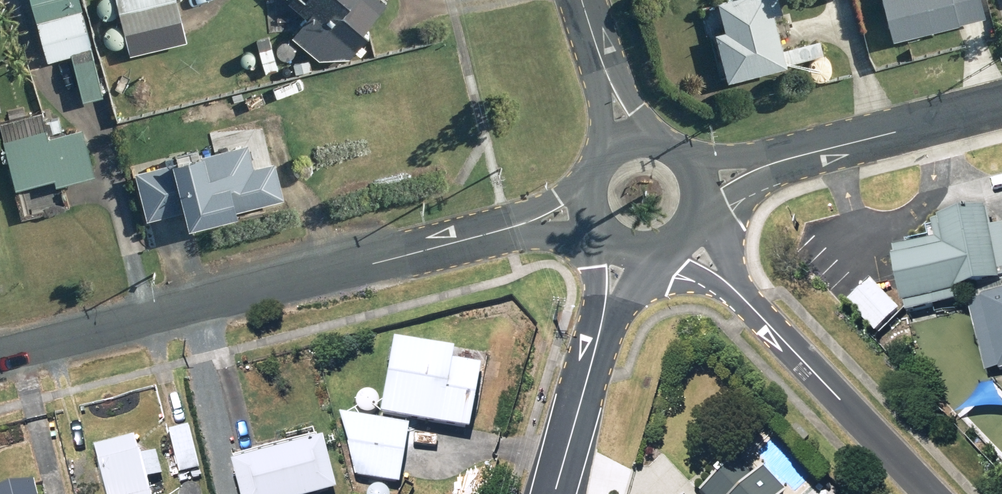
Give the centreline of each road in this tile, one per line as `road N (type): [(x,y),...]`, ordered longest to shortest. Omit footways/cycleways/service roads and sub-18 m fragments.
road 1 (residential): [(527,224),(0,358)]
road 2 (residential): [(931,493),(731,286)]
road 3 (residential): [(776,162),(1001,104)]
road 4 (tertiary): [(553,493),(604,311)]

